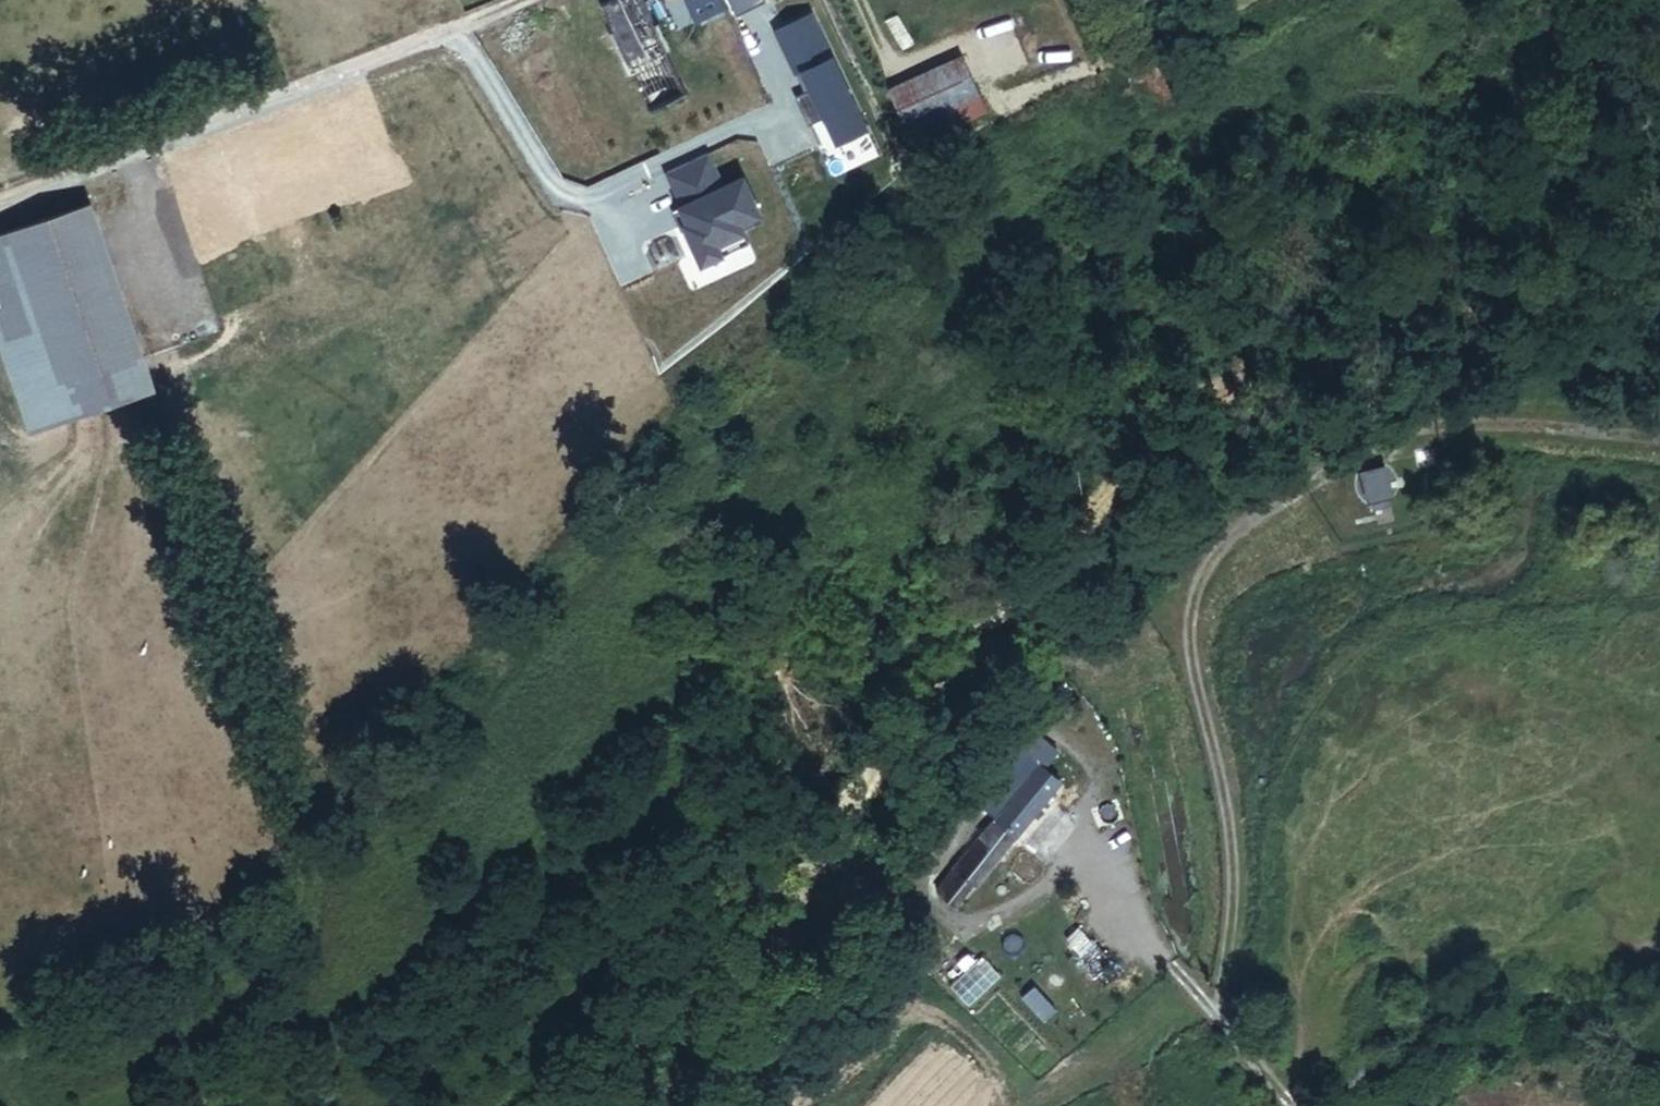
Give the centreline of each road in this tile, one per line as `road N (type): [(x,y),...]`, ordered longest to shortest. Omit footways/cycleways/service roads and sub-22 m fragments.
road 1 (track): [(0,209),(496,0)]
road 2 (unclassified): [(1172,967),(1293,1105)]
road 3 (track): [(908,1009),(954,1028),(983,1056),(999,1082),(991,1105)]

